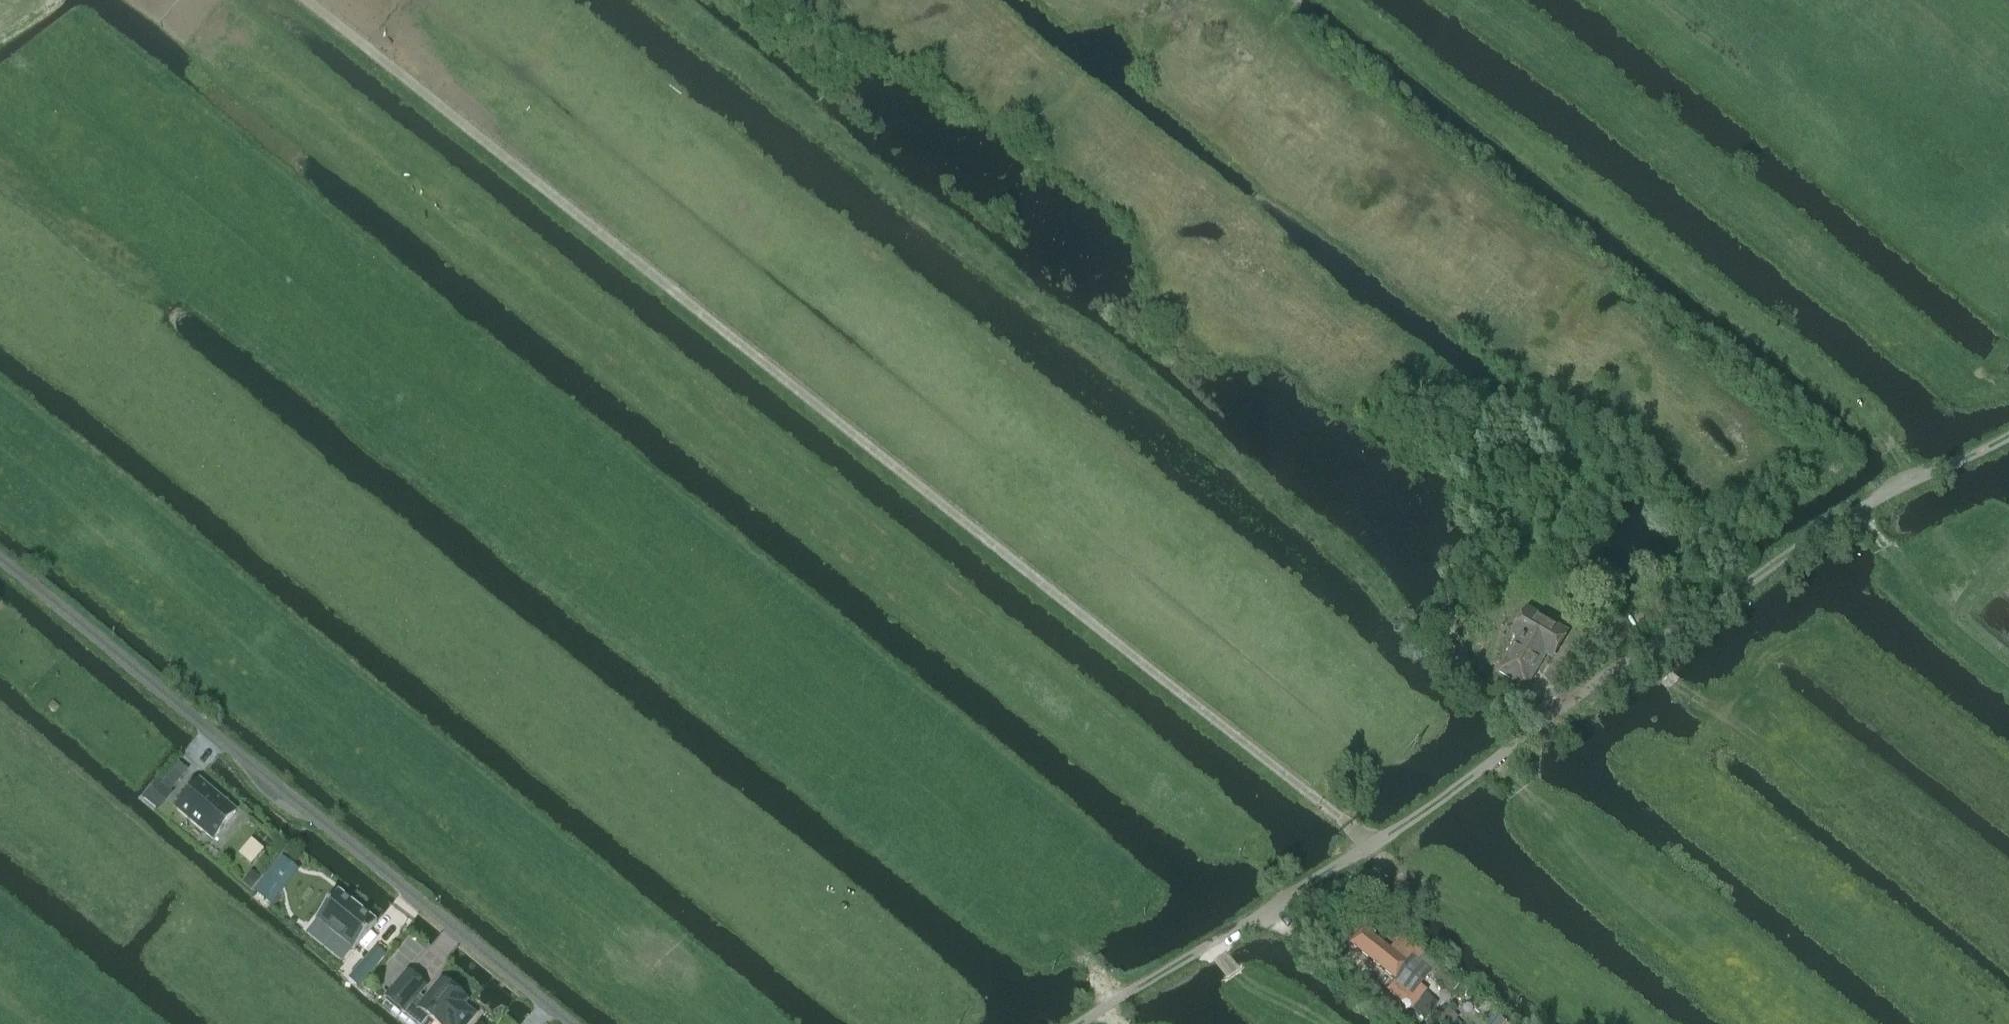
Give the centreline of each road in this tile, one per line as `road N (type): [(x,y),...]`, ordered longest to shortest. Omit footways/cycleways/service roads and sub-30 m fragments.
road 1 (track): [(1368,845),(305,0)]
road 2 (unclassified): [(1077,1023),(1394,831),(1710,603),(1856,512),(2008,433)]
road 3 (unclassified): [(567,1023),(0,561)]

